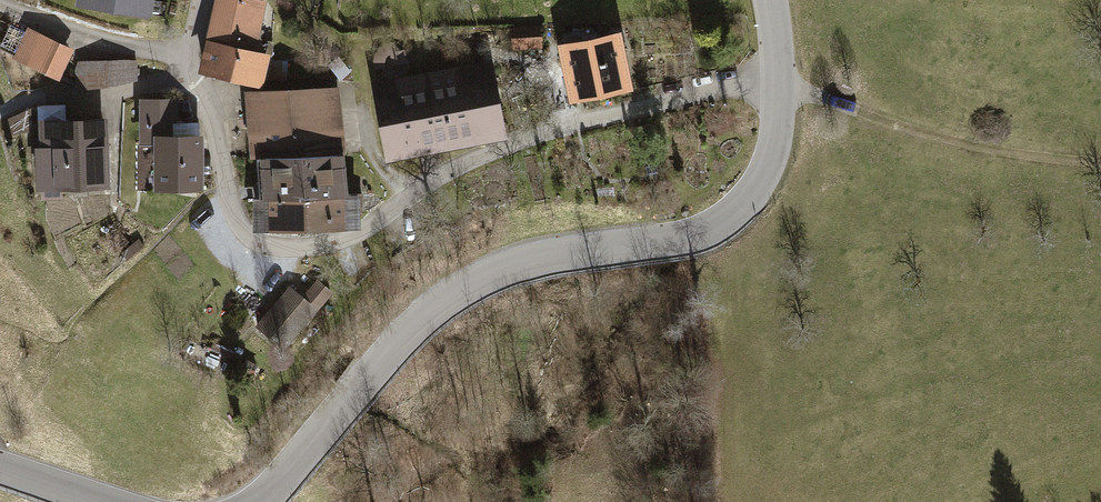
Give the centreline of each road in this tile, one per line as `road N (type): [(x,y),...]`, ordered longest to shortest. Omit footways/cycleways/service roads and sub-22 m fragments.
road 1 (residential): [(202,0),(190,82),(211,128),(223,203),(238,235),(264,248),(316,247),(354,235),(401,197),(506,145),(727,86),(778,80)]
road 2 (tertiary): [(257,501),(398,340),(474,283),(564,254),(679,239),(726,222),(762,184),(772,160),(778,80)]
road 3 (track): [(778,80),(943,145),(1100,160)]

